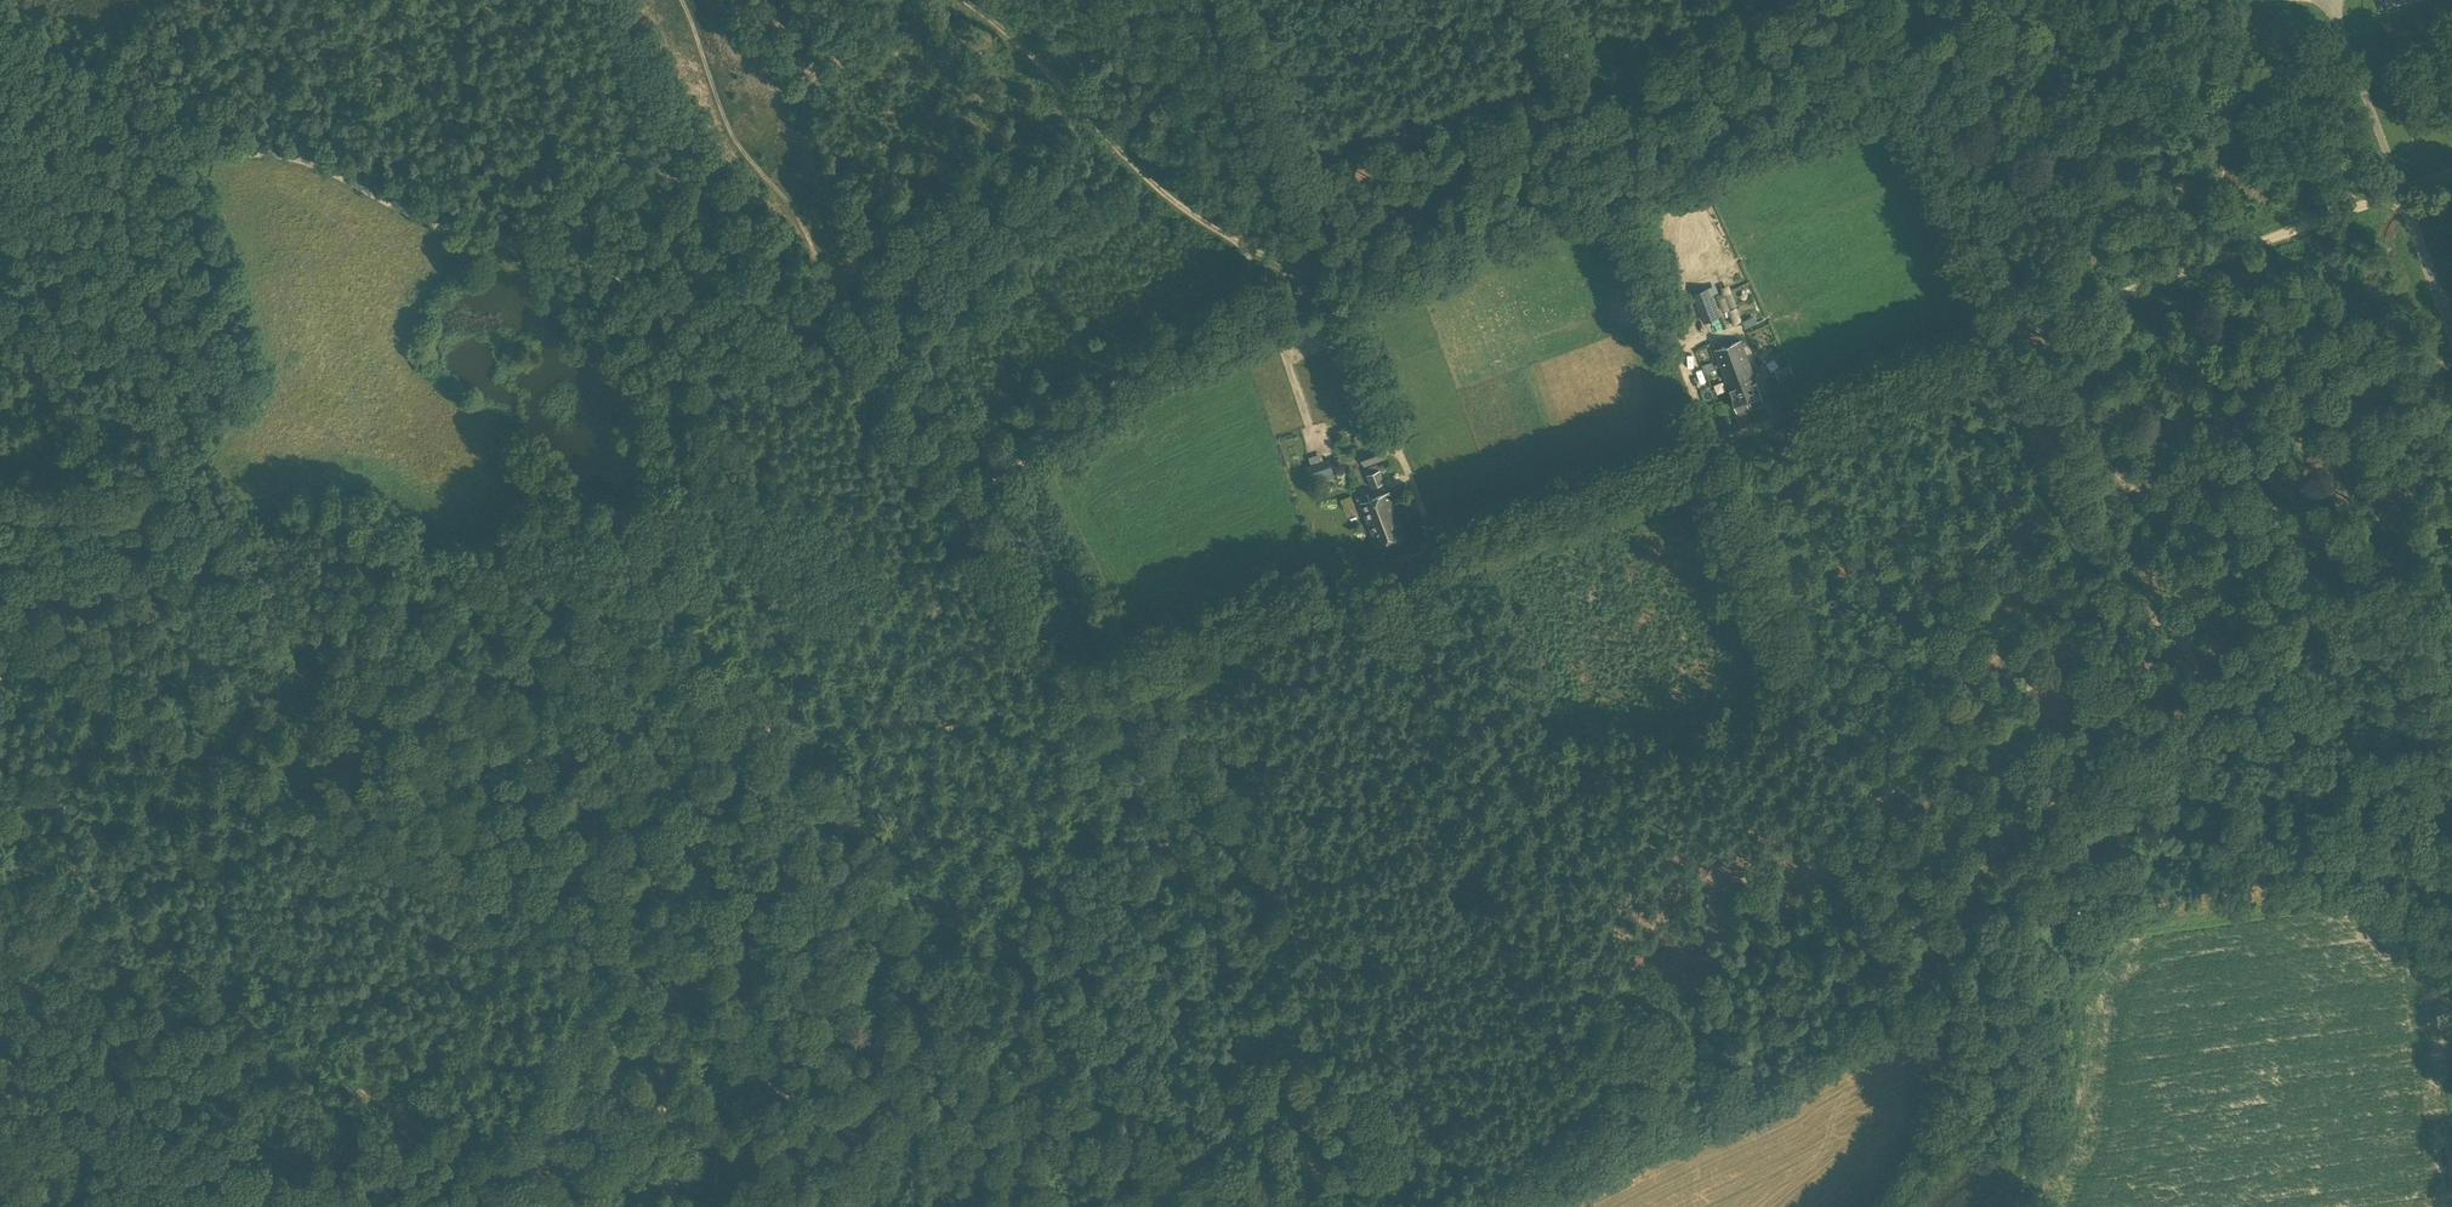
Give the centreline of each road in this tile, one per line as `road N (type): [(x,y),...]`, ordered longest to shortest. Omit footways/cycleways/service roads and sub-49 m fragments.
road 1 (track): [(2198,0),(2123,28),(2020,40),(1223,325),(1145,363),(1008,471),(956,502)]
road 2 (unclassified): [(1883,1206),(1929,1150),(1954,1102),(2038,856),(2058,826),(2194,716),(2295,591),(2451,460)]
road 3 (track): [(1548,0),(1862,834)]
road 4 (track): [(0,636),(662,1021)]
road 5 (track): [(1756,428),(1798,494),(1852,538),(1965,606),(2062,652),(2111,598),(2118,578),(2114,533),(2018,332)]
road 6 (track): [(1435,547),(2018,332)]
road 7 (track): [(1231,0),(1435,547)]
road 8 (track): [(1071,681),(1128,752),(1203,903),(1286,1206)]
road 9 (track): [(105,907),(527,1206)]
road 10 (track): [(963,0),(1021,42),(1108,141),(1191,214),(1334,285)]
road 11 (track): [(2018,332),(2401,190)]
road 12 (track): [(1071,681),(1435,547)]
road 13 (track): [(2201,0),(2018,332)]
road 14 (track): [(747,1016),(780,898),(824,845),(812,781),(921,738)]
road 15 (track): [(956,502),(841,330),(790,326),(730,339),(683,312)]
road 16 (track): [(2018,332),(1862,0)]
road 17 (unclassified): [(2451,328),(2330,1)]
road 18 (track): [(2024,1206),(2039,912)]
road 19 (track): [(513,246),(441,228),(303,159),(251,153)]
road 20 (track): [(251,153),(161,170),(1,232)]
road 21 (track): [(2216,260),(2230,112),(2230,0)]
road 22 (track): [(758,1067),(778,1093),(974,1206)]
road 23 (track): [(2451,740),(2410,637),(2404,558),(2411,492)]
road 24 (track): [(956,502),(1071,681)]
road 25 (track): [(657,1206),(671,1193),(675,1168),(662,1021)]
road 26 (track): [(683,312),(588,262),(513,246)]
road 27 (track): [(74,1162),(46,1134),(20,1076),(0,1055)]
road 28 (track): [(0,833),(105,907)]

